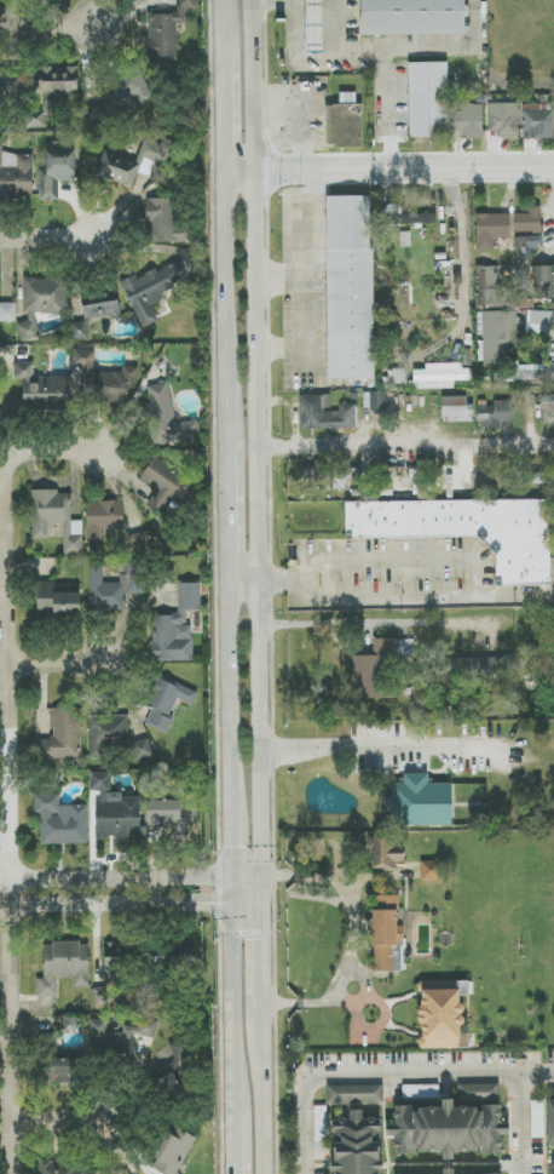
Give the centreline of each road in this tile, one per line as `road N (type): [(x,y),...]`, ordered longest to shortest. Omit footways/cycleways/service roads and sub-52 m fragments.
road 1 (secondary): [(262,866),(252,0)]
road 2 (residential): [(15,1173),(7,528),(0,473)]
road 3 (residential): [(225,168),(553,164)]
road 4 (residential): [(553,443),(260,448)]
road 5 (secondary): [(225,168),(229,454)]
road 6 (residential): [(0,906),(261,905)]
road 7 (residential): [(261,878),(0,878)]
road 8 (secondary): [(232,569),(233,829)]
road 9 (secondary): [(266,1173),(262,1032)]
road 10 (secondary): [(235,906),(233,1033)]

